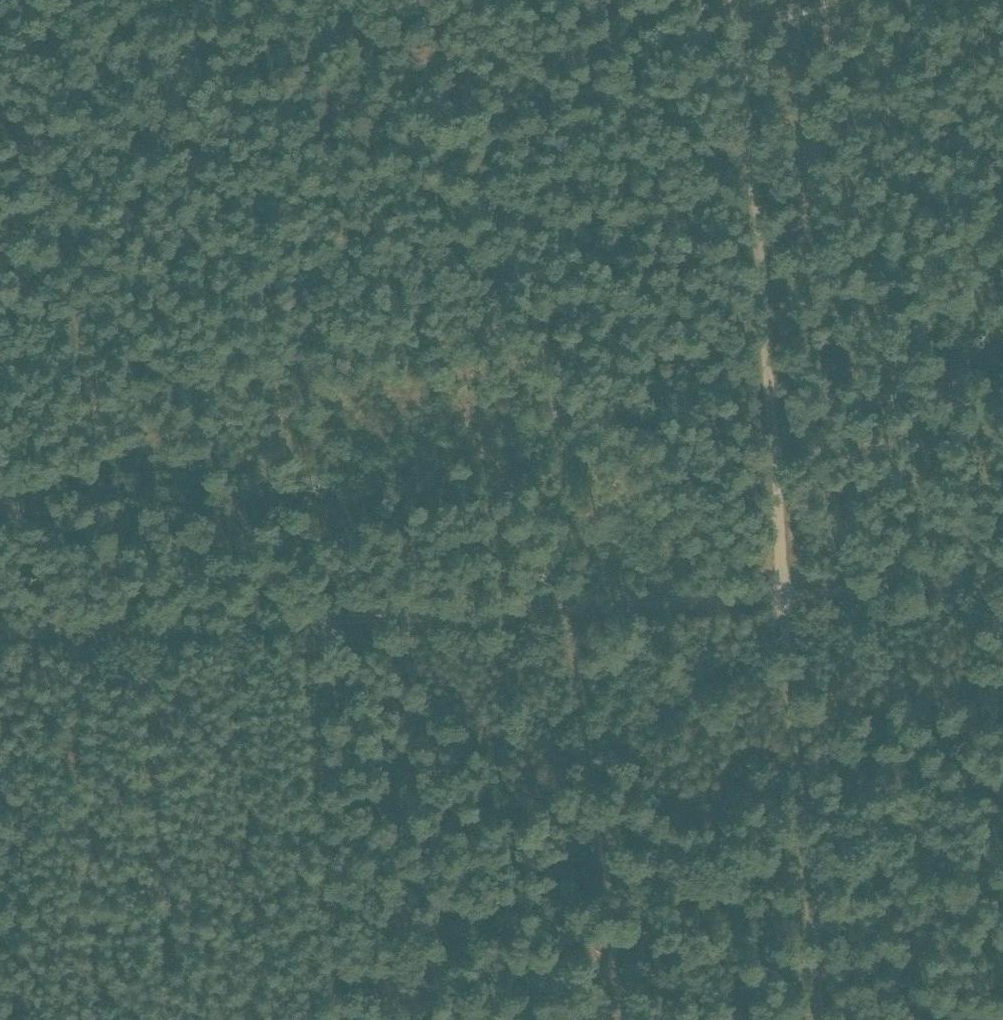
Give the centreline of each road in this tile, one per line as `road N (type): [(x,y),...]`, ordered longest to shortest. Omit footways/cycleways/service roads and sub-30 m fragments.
road 1 (track): [(819,1019),(733,0)]
road 2 (track): [(23,0),(138,631)]
road 3 (track): [(138,631),(570,611)]
road 4 (track): [(341,1019),(306,625)]
road 5 (track): [(570,611),(620,999)]
road 6 (track): [(0,743),(17,1019)]
road 7 (track): [(772,420),(1002,380)]
road 8 (track): [(1002,576),(784,594)]
road 9 (track): [(570,611),(784,594)]
road 10 (track): [(96,412),(246,380)]
road 11 (track): [(138,631),(0,630)]
road 12 (track): [(736,27),(857,0)]

